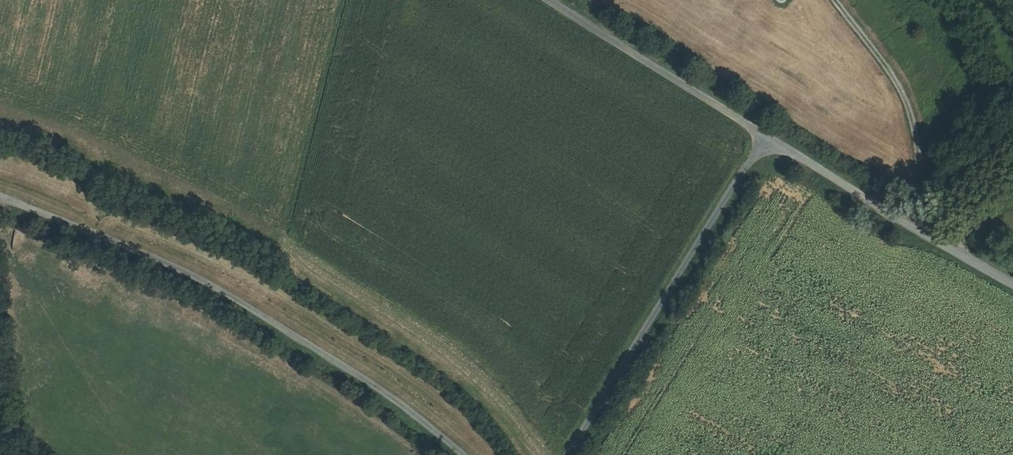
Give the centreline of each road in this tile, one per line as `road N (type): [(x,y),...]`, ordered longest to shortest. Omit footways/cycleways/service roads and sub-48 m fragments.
road 1 (unclassified): [(0,197),(221,292),(392,398),(462,454)]
road 2 (unclassified): [(567,454),(768,138)]
road 3 (track): [(281,259),(465,378),(536,454)]
road 4 (unclassified): [(1012,285),(768,138)]
road 5 (unclassified): [(768,138),(549,0)]

